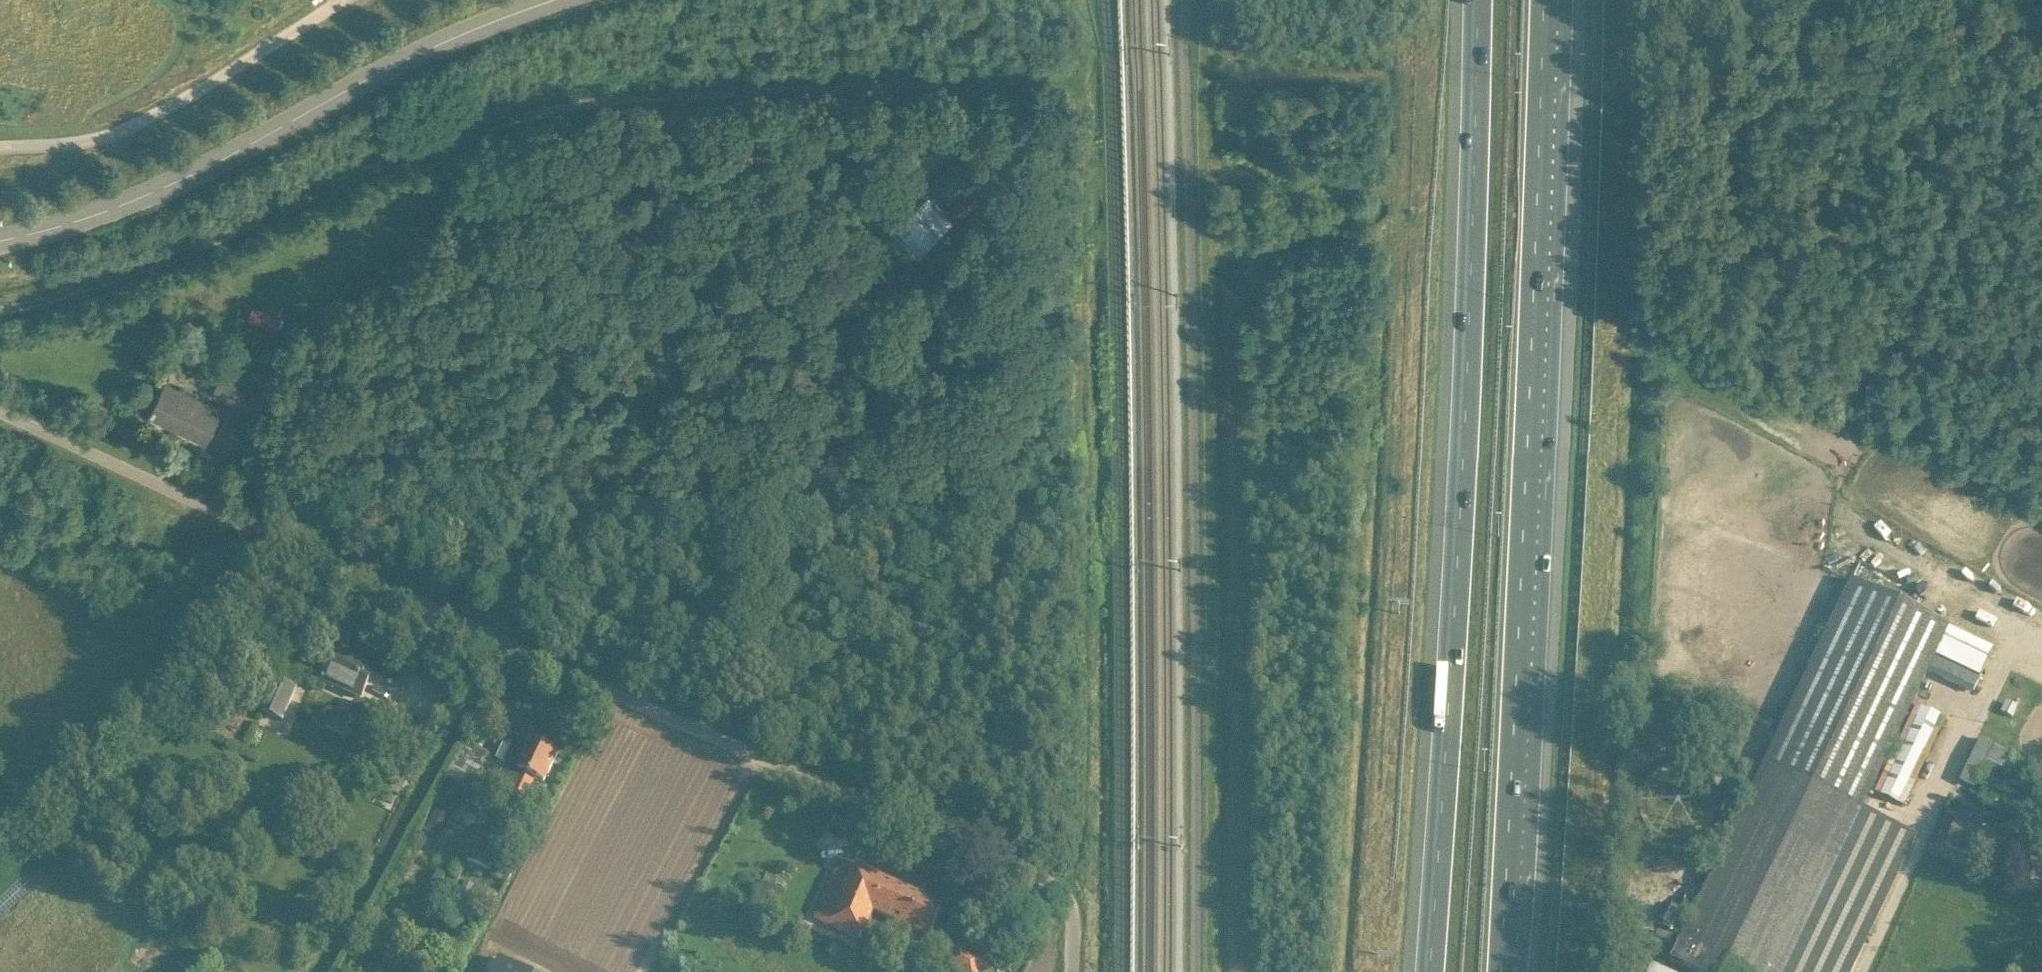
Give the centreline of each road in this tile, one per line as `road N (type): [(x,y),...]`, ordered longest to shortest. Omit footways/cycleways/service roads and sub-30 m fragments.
road 1 (unclassified): [(1080,971),(1070,878),(503,615),(127,456),(0,388)]
road 2 (motorway): [(1479,0),(1468,365),(1429,971)]
road 3 (motorway): [(1500,971),(1544,0)]
road 4 (unclassified): [(0,238),(131,201),(369,77),(549,0)]
road 5 (track): [(0,148),(111,140),(343,0)]
road 6 (track): [(1660,71),(2041,57)]

